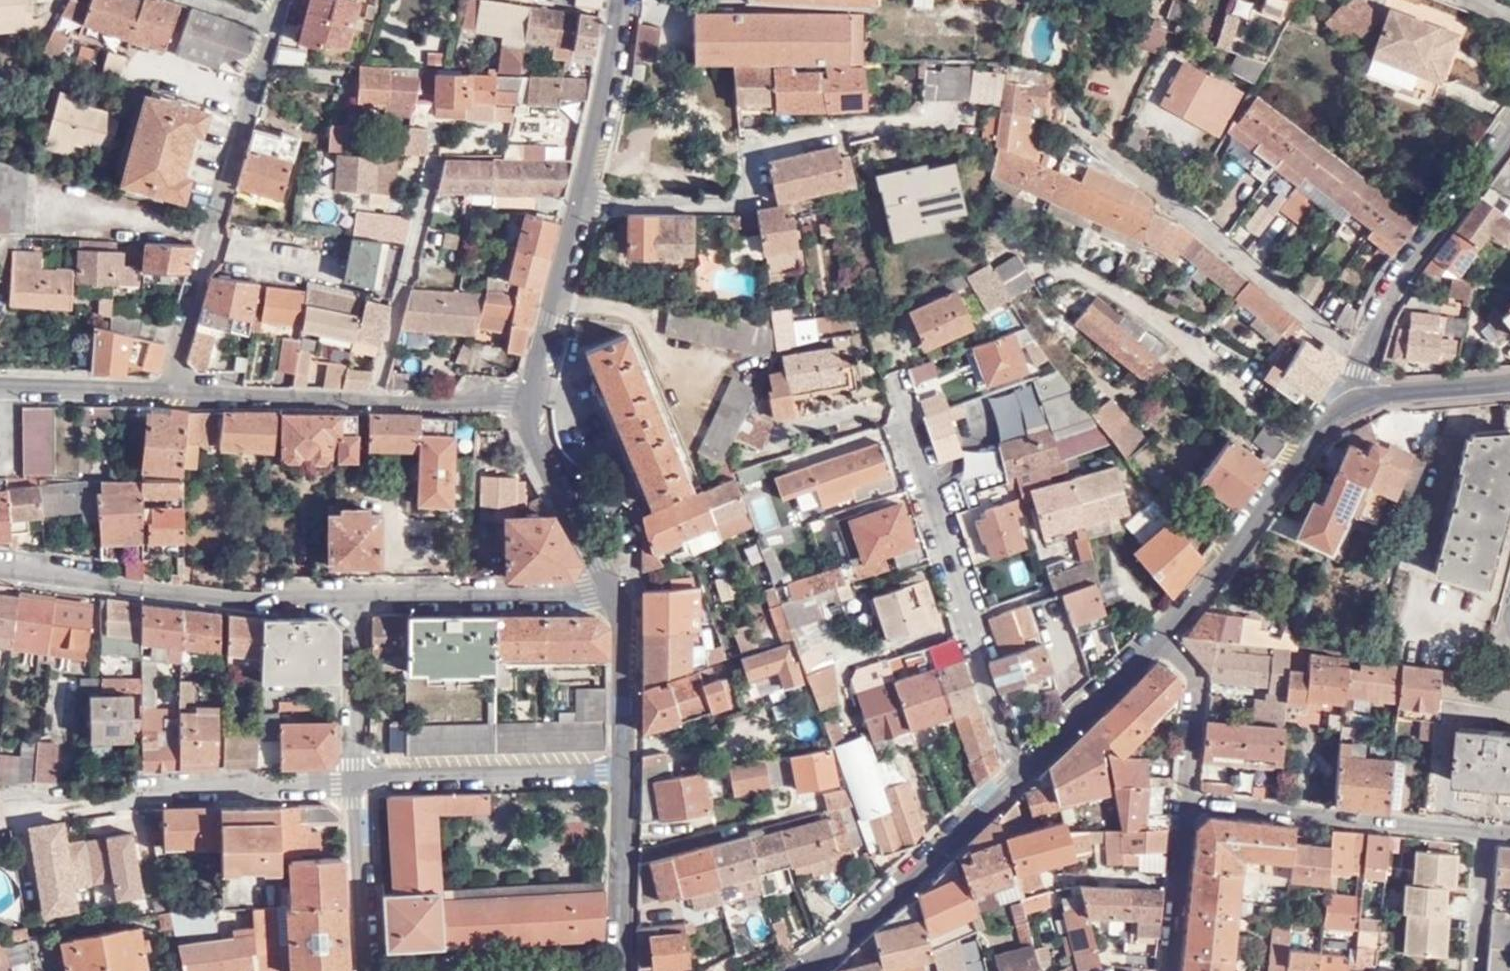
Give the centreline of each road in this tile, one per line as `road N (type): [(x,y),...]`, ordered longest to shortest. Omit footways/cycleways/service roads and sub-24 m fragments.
road 1 (residential): [(267,0),(162,393)]
road 2 (residential): [(1019,772),(890,387)]
road 3 (residential): [(0,577),(261,610),(351,602)]
road 4 (secondary): [(1161,639),(1311,441),(1359,399)]
road 5 (residential): [(1509,132),(1385,309),(1361,354),(1359,399)]
road 6 (residential): [(1486,836),(1185,804)]
road 7 (secondary): [(800,970),(859,928),(1019,772)]
road 8 (residential): [(367,402),(445,139)]
road 9 (residential): [(352,783),(621,772)]
road 10 (residential): [(351,602),(614,592)]
road 11 (secondary): [(614,0),(573,211)]
road 12 (secondary): [(527,402),(534,443),(614,592)]
road 13 (residential): [(143,798),(352,783)]
road 14 (unclassified): [(162,393),(367,402)]
road 15 (secondary): [(621,772),(617,970)]
road 16 (secondary): [(573,211),(527,402)]
road 17 (secondary): [(1019,772),(1161,639)]
road 18 (residential): [(352,783),(360,970)]
road 19 (residential): [(351,602),(352,783)]
road 20 (secondary): [(614,592),(621,772)]
road 21 (residential): [(1161,639),(1195,689),(1185,804)]
road 22 (residential): [(747,208),(573,211)]
road 23 (residential): [(1185,804),(1168,970)]
road 24 (unclassified): [(0,388),(162,393)]
road 25 (unclassified): [(367,402),(527,402)]
road 26 (secondary): [(1359,399),(1509,382)]
road 27 (residential): [(1486,836),(1471,970)]

